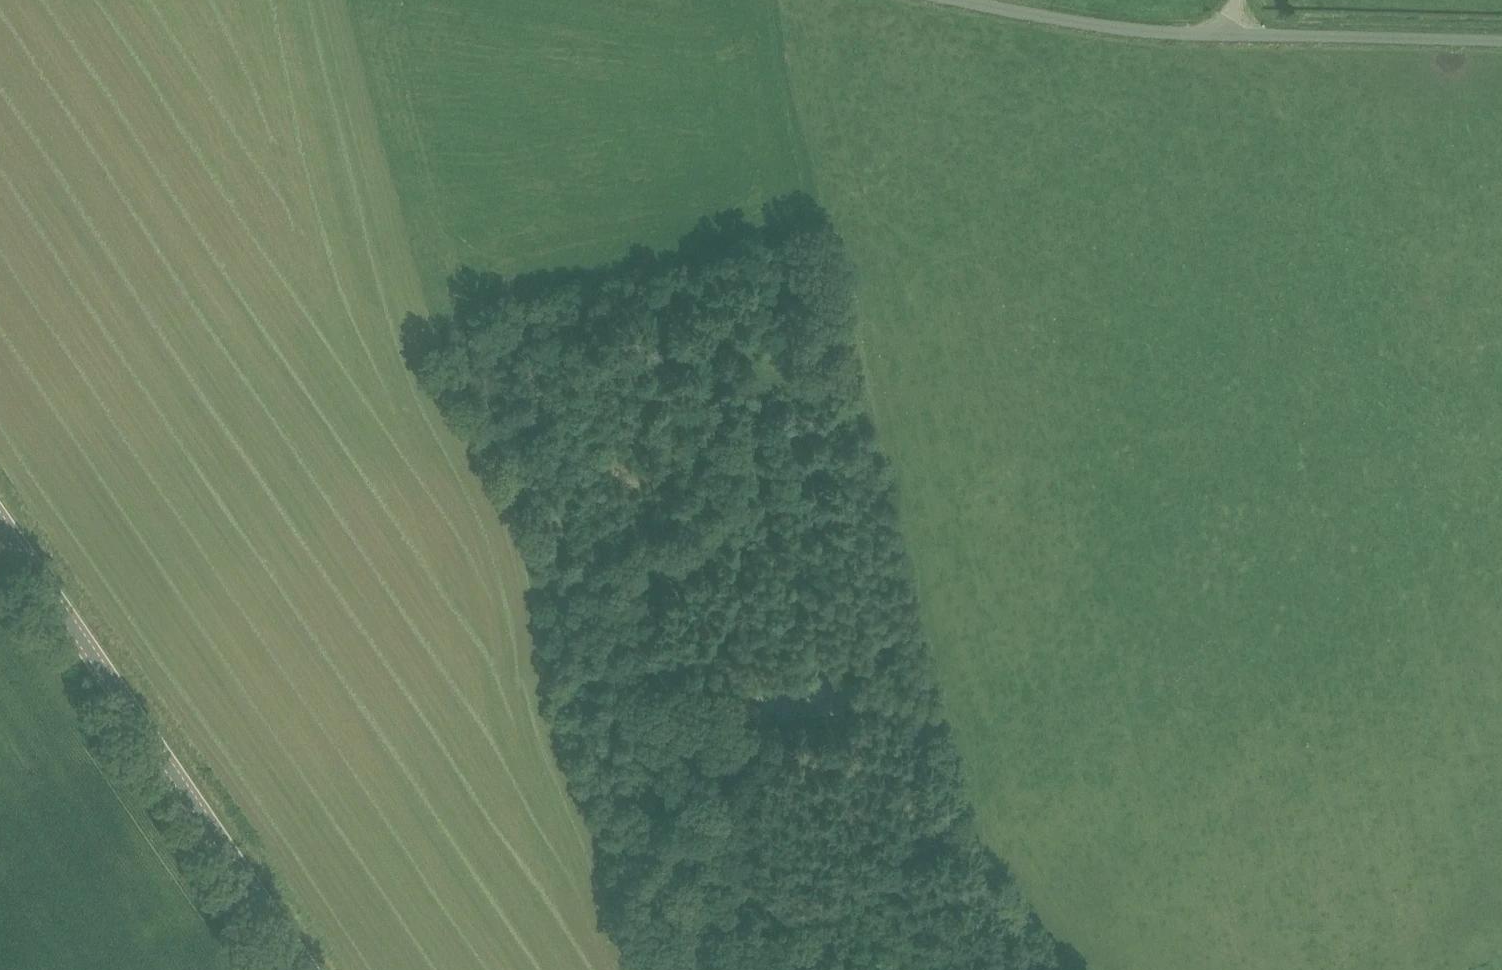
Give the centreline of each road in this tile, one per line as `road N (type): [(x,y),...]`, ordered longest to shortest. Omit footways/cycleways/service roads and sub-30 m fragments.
road 1 (unclassified): [(942,0),(1072,25),(1501,47)]
road 2 (tertiary): [(311,969),(0,518)]

